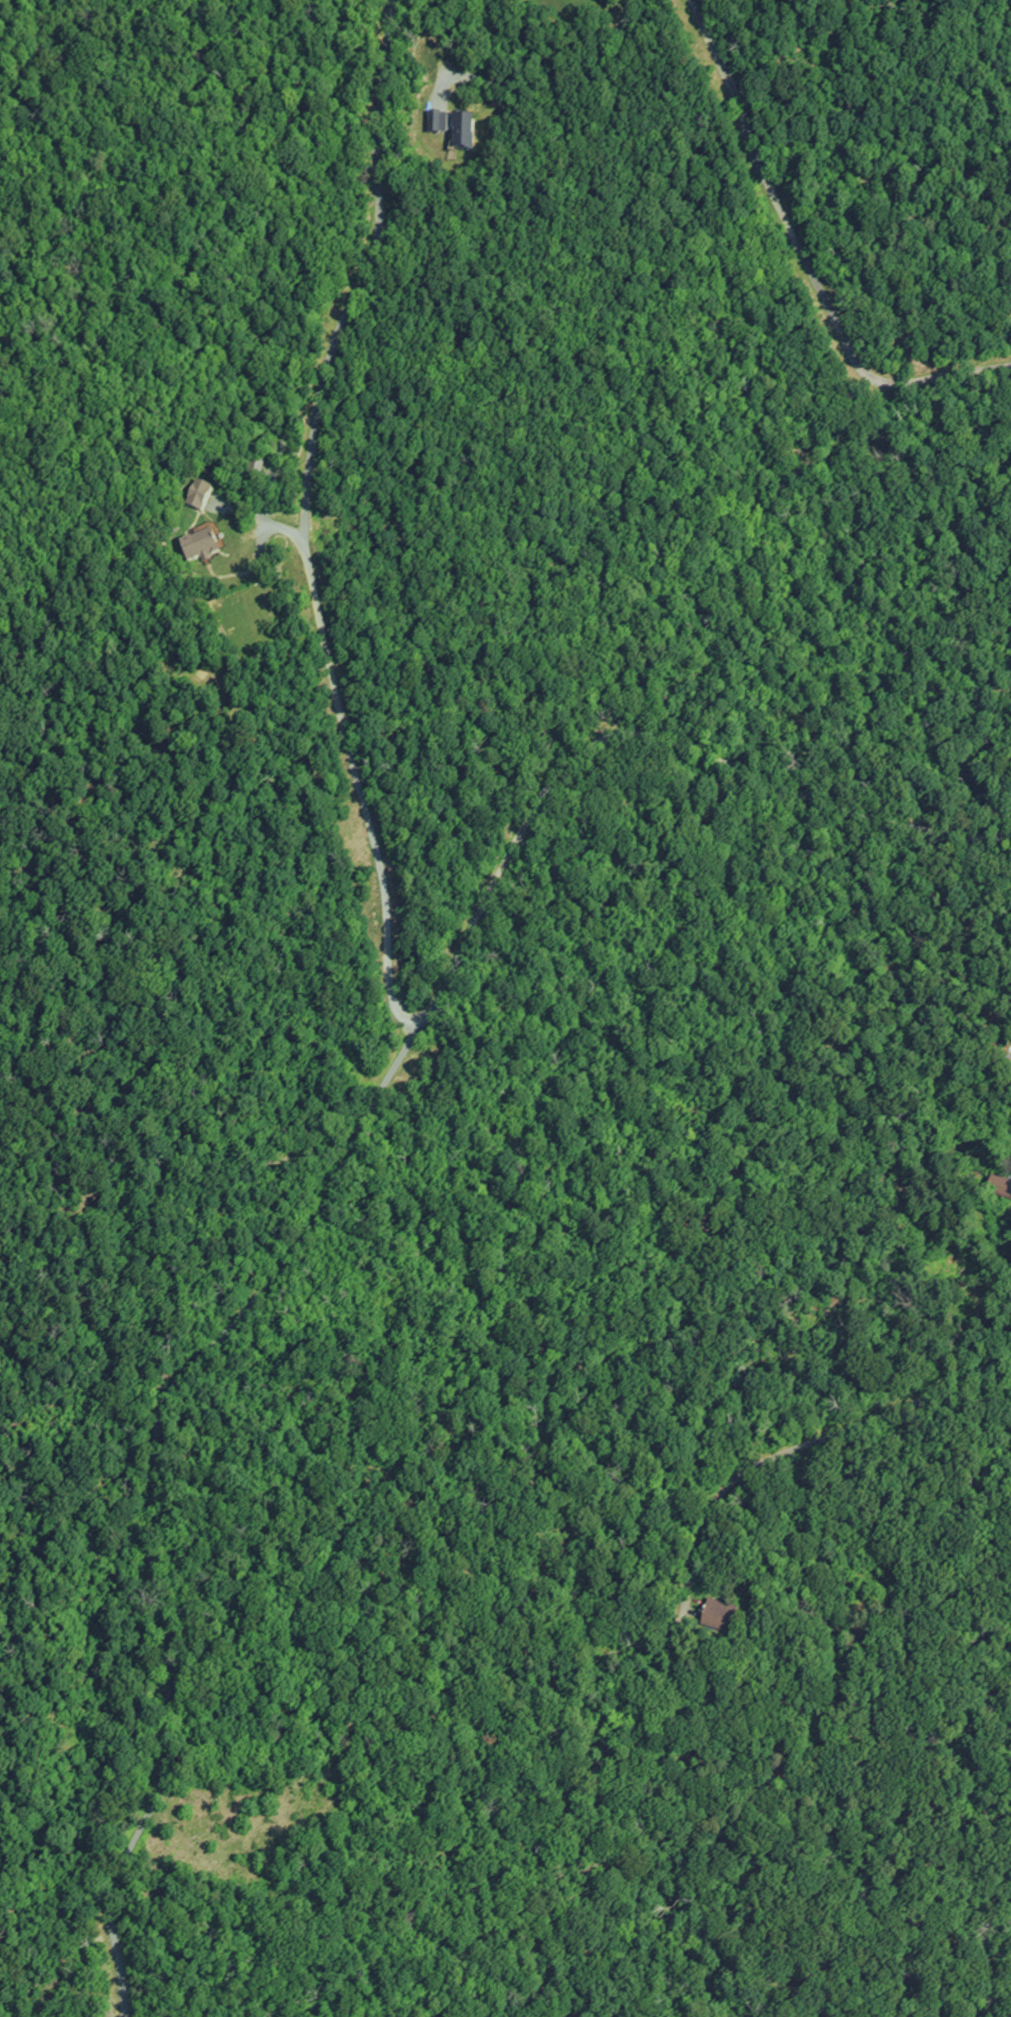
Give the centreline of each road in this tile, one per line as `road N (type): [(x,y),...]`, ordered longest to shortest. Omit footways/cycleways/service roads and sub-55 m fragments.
road 1 (residential): [(1010,837),(914,834),(790,806),(666,750),(615,743),(580,759),(540,806),(316,1231),(268,1292),(159,1396),(144,1439),(134,1507),(168,1713),(156,1782),(120,1862),(125,2016)]

